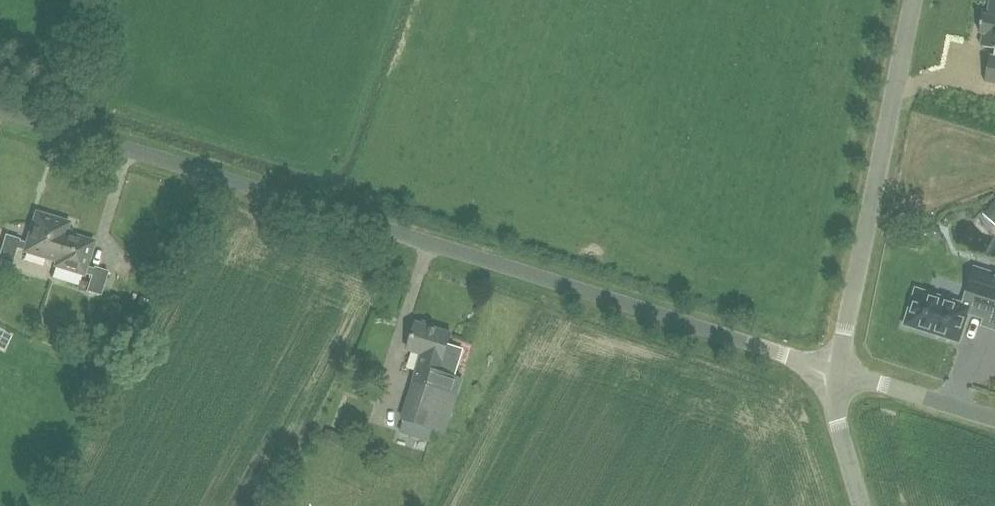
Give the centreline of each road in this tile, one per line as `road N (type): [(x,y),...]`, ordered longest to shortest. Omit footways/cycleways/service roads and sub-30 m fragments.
road 1 (unclassified): [(837,371),(0,108)]
road 2 (unclassified): [(837,371),(914,0)]
road 3 (unclassified): [(994,420),(837,371)]
road 4 (unclassified): [(863,505),(838,420),(837,371)]

